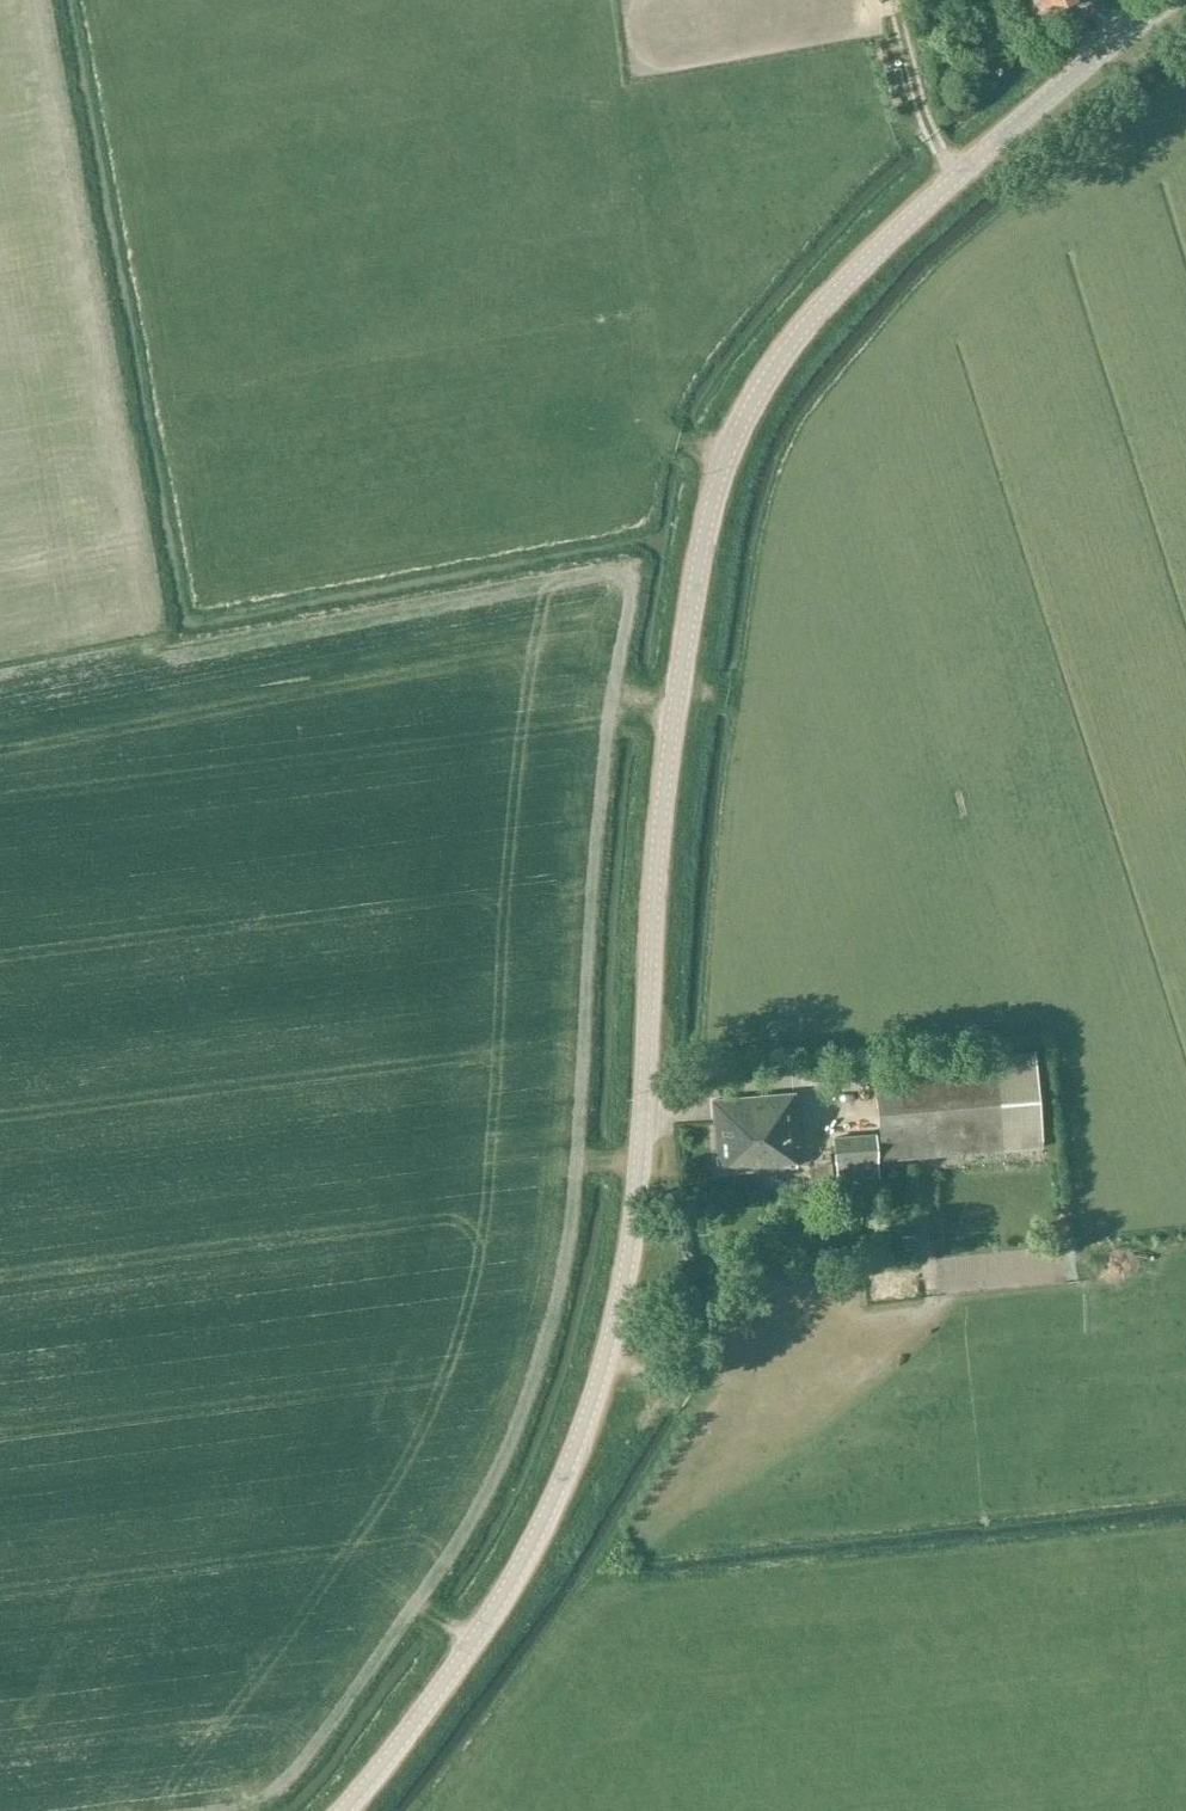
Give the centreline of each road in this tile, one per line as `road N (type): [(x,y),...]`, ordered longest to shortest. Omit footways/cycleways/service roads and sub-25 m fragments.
road 1 (tertiary): [(356,1810),(514,1594),(596,1415),(654,1068),(687,655),(741,428),(802,335),(940,189),(1185,8)]

